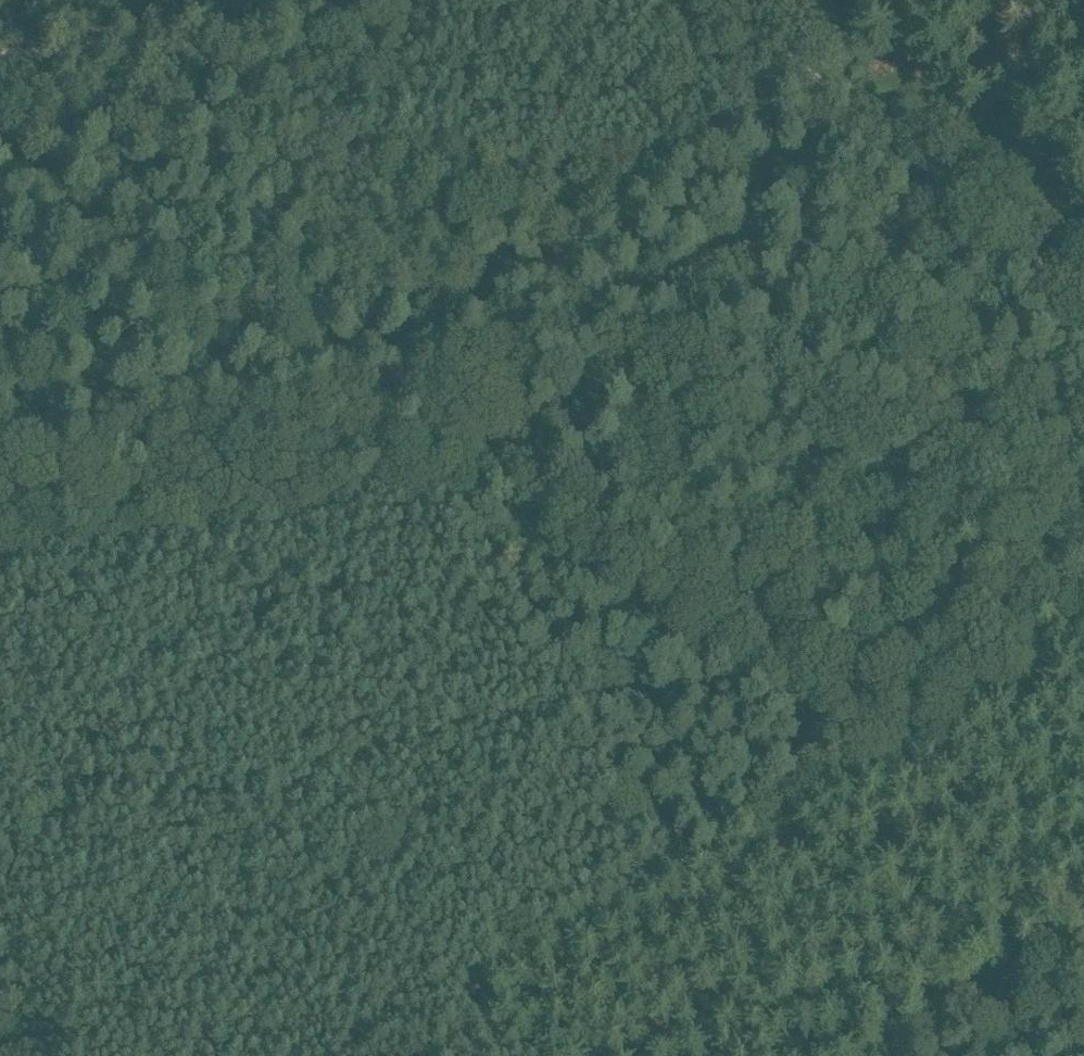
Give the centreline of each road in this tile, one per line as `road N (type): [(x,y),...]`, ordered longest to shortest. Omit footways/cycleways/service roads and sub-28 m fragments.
road 1 (track): [(345,1055),(1083,660)]
road 2 (track): [(436,487),(1070,279)]
road 3 (track): [(720,0),(1083,292)]
road 4 (track): [(0,65),(341,26),(440,0)]
road 5 (track): [(1083,940),(948,1015),(910,1055)]

